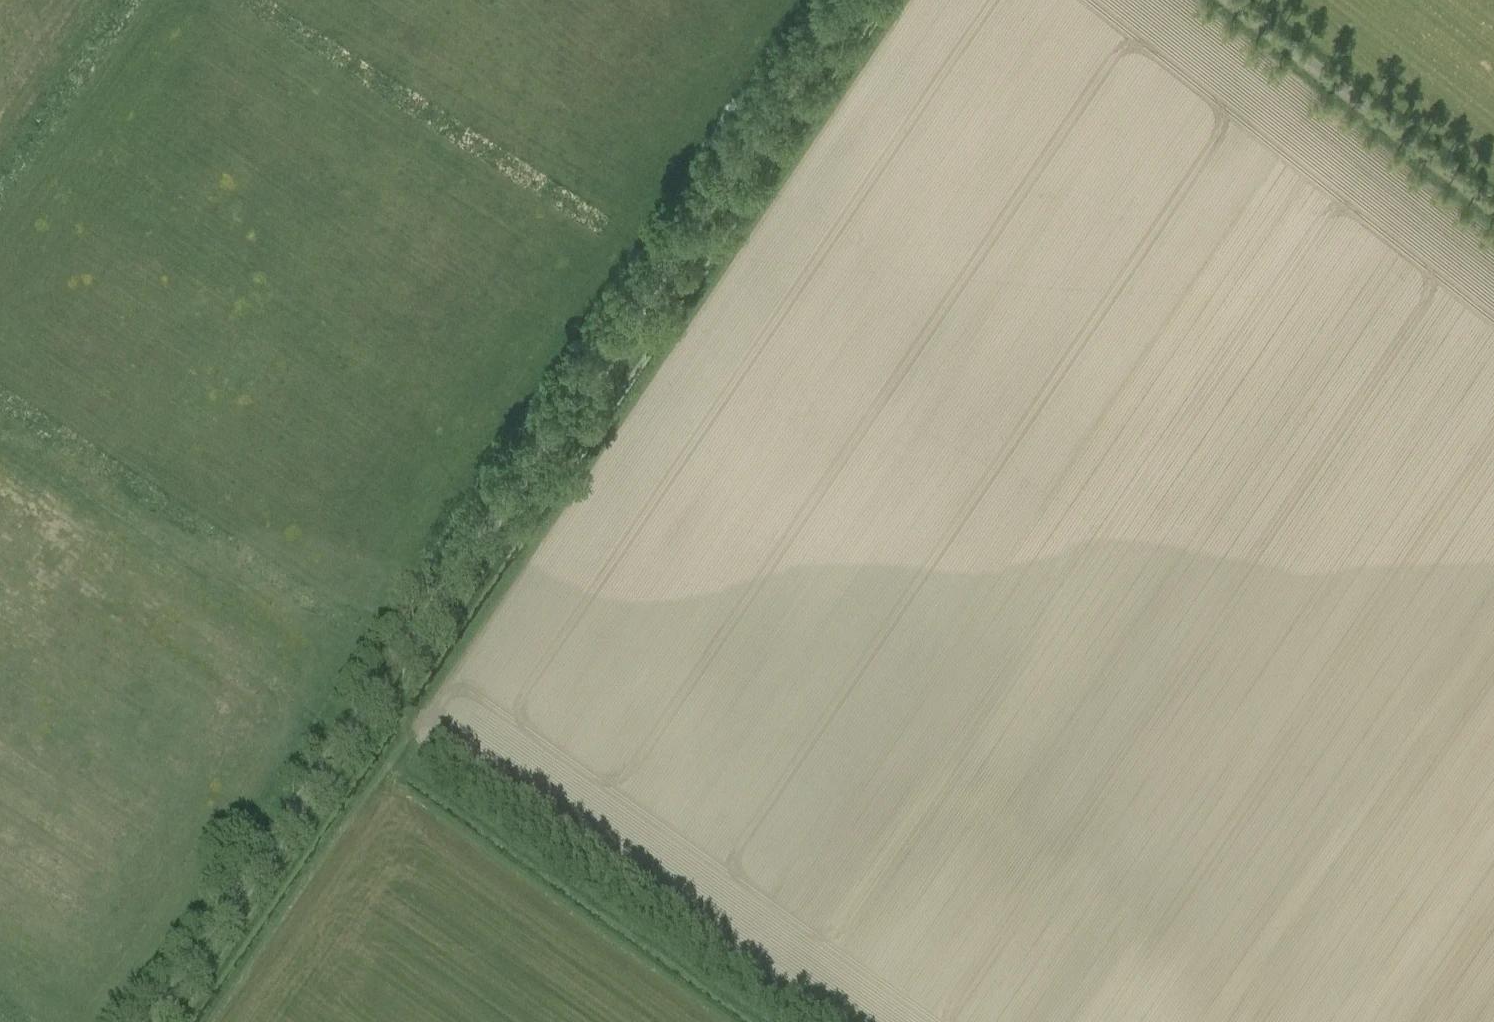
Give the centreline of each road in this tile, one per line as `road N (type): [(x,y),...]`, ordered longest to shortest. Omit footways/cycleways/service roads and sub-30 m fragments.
road 1 (unclassified): [(144,1021),(609,324),(838,0)]
road 2 (unclassified): [(1493,208),(1227,0)]

